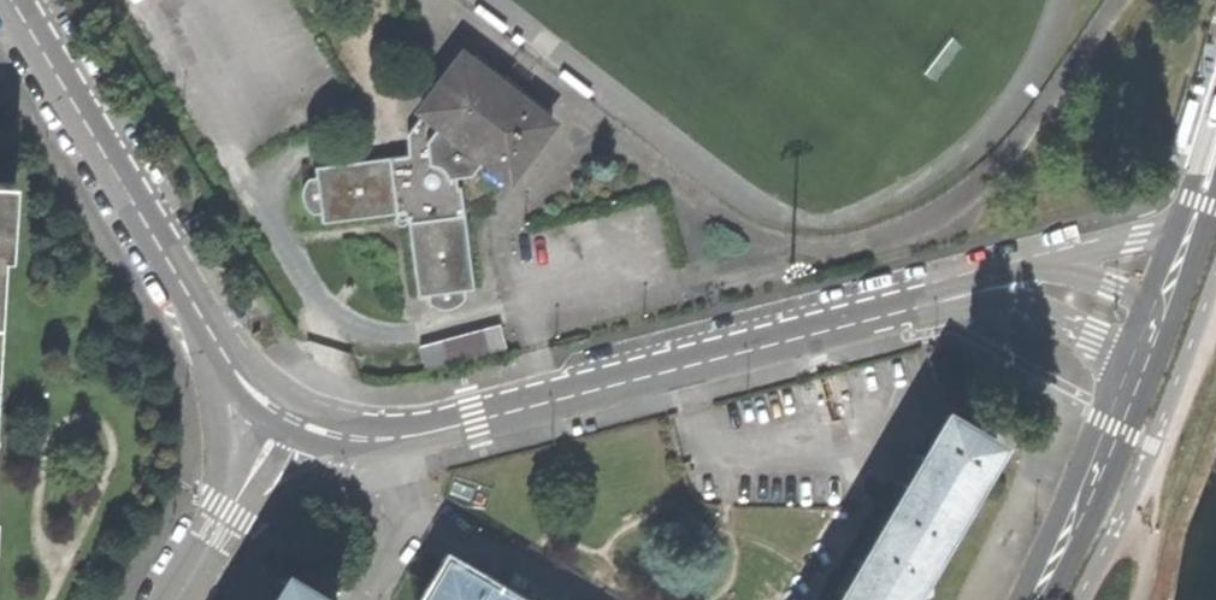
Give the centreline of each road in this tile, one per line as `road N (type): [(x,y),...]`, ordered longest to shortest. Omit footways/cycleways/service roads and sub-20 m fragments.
road 1 (residential): [(287,409),(361,438),(425,433),(917,308)]
road 2 (residential): [(287,409),(237,366),(12,0)]
road 3 (secondary): [(1040,599),(1149,357)]
road 4 (residential): [(917,308),(1012,303),(1149,357)]
road 5 (residential): [(287,409),(177,599)]
road 6 (residential): [(1197,233),(1039,265)]
road 7 (residential): [(1167,310),(1039,265)]
road 8 (residential): [(1039,265),(917,308)]

